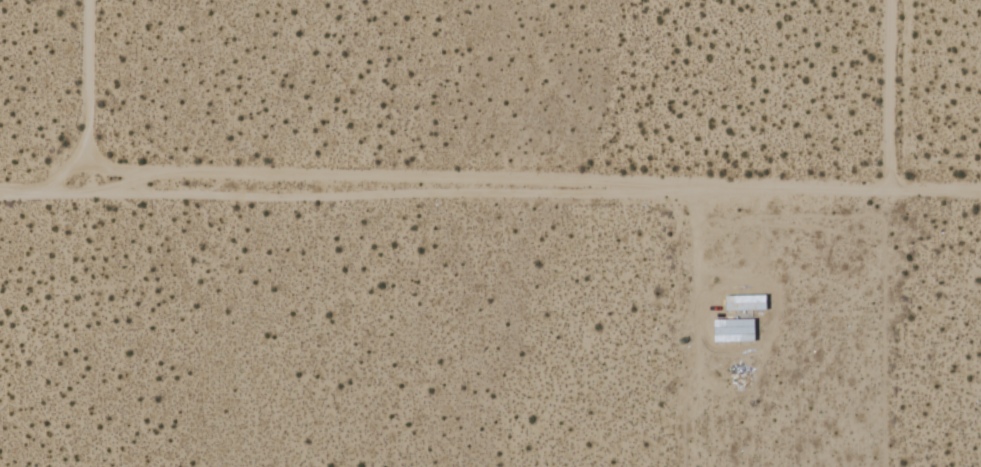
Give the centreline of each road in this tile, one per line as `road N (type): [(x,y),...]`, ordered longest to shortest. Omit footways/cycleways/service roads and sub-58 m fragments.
road 1 (tertiary): [(0,195),(59,191),(90,171),(980,189)]
road 2 (residential): [(890,0),(888,187)]
road 3 (residential): [(89,0),(90,171)]

